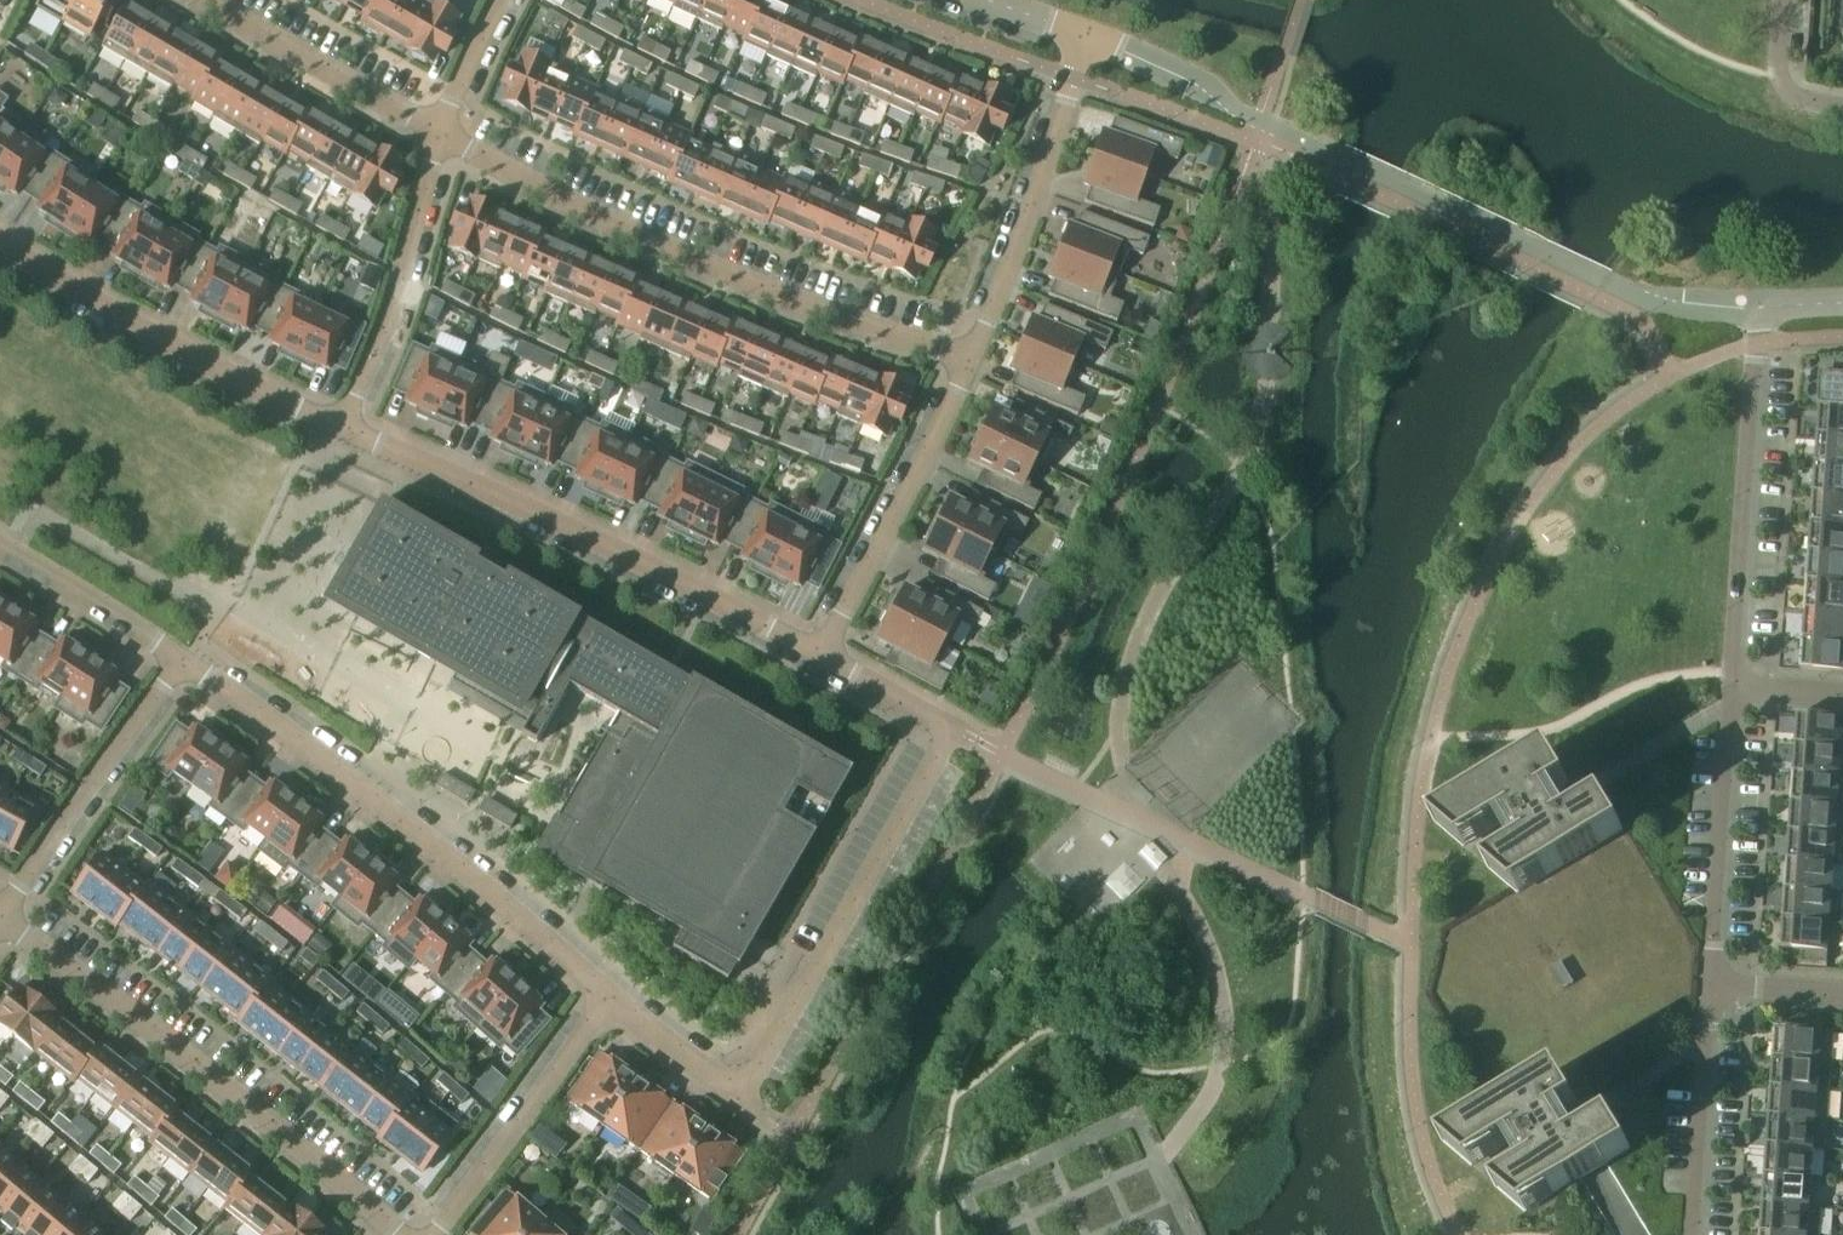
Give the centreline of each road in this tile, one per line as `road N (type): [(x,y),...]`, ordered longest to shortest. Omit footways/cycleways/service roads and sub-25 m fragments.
road 1 (residential): [(439,130),(589,215),(769,297),(970,363)]
road 2 (residential): [(609,1001),(383,807),(179,663)]
road 3 (residential): [(755,1069),(952,727),(819,654)]
road 4 (residential): [(819,654),(342,426)]
road 5 (residential): [(0,918),(401,1234)]
road 6 (residential): [(970,363),(1074,77),(1079,36),(990,0)]
road 7 (residential): [(342,426),(124,322),(0,238)]
road 8 (residential): [(1730,689),(1757,305)]
road 9 (residential): [(819,654),(970,363)]
road 10 (residential): [(342,426),(397,284),(439,130)]
road 11 (residential): [(0,915),(179,663)]
road 12 (residential): [(1709,983),(1730,689)]
road 13 (residential): [(430,1234),(609,1001)]
road 14 (residential): [(197,0),(439,130)]
road 15 (residential): [(1691,1234),(1709,983)]
road 16 (residential): [(179,663),(0,544)]
road 17 (residential): [(755,1069),(740,1096),(609,1001)]
road 18 (residential): [(1842,108),(1782,87),(1787,0)]
road 19 (residential): [(439,130),(497,0)]
road 20 (residential): [(1842,993),(1709,983)]

